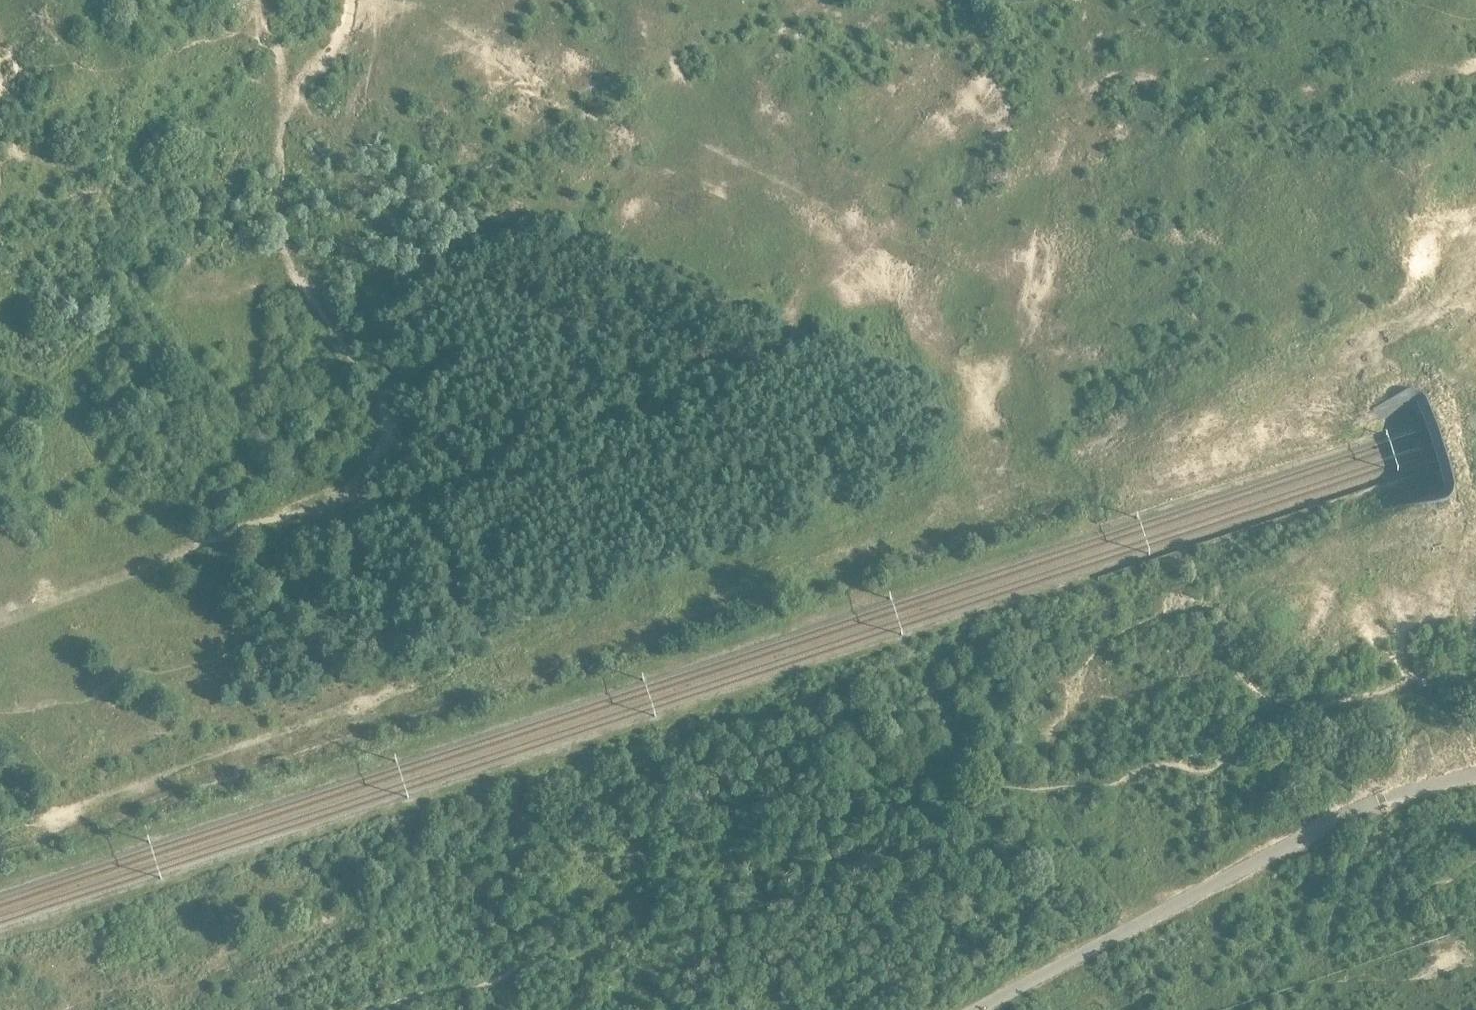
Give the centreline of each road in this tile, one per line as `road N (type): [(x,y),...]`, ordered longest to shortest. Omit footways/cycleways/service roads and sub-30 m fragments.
road 1 (track): [(1102,0),(1049,293),(1013,382)]

